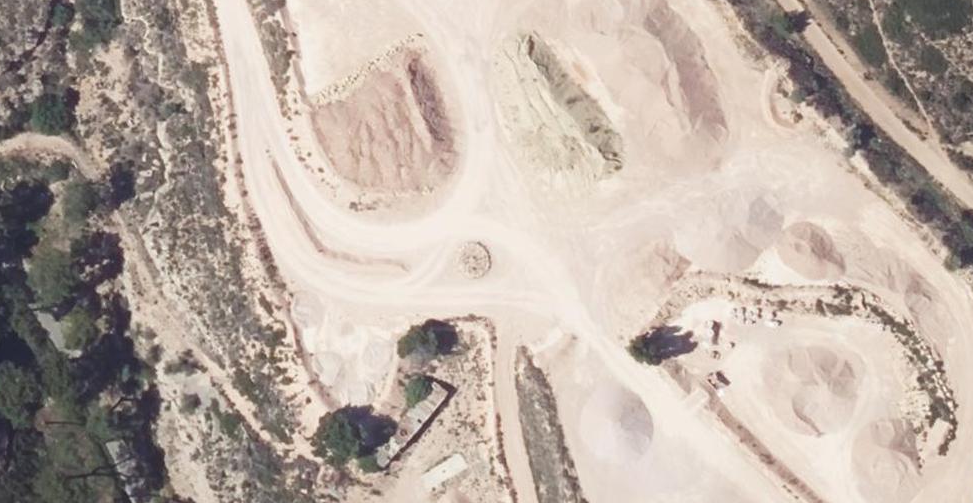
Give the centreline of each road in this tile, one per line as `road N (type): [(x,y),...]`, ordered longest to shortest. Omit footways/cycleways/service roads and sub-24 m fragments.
road 1 (unclassified): [(166,502),(0,254)]
road 2 (track): [(783,0),(831,62),(972,200)]

